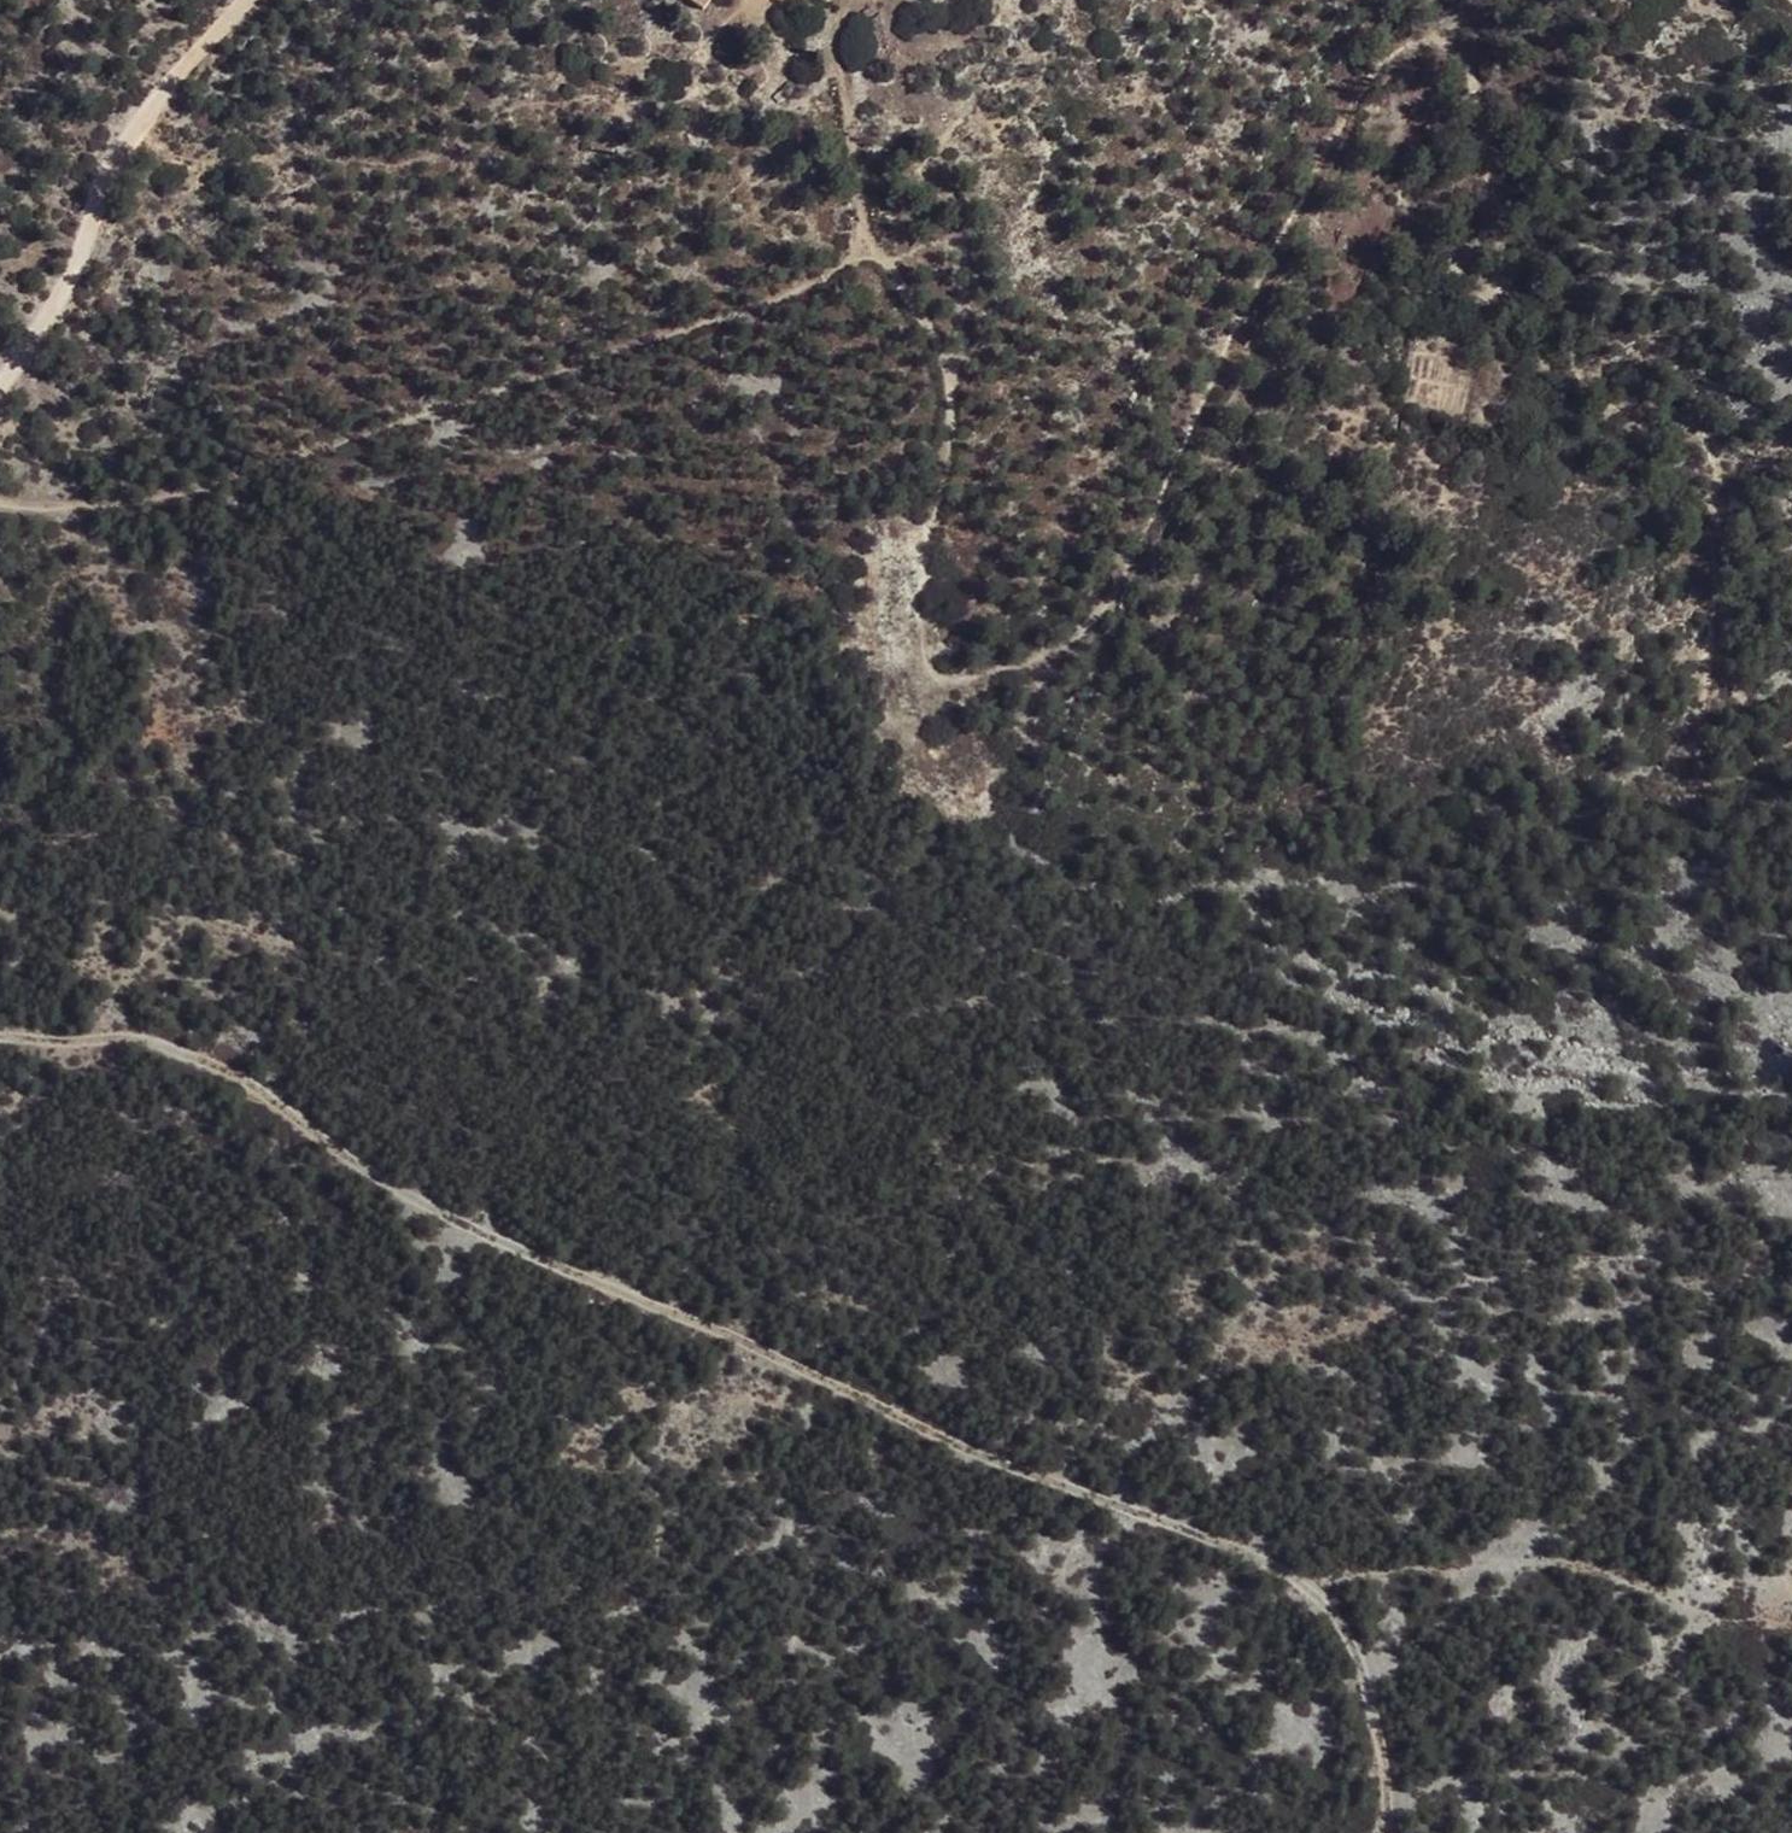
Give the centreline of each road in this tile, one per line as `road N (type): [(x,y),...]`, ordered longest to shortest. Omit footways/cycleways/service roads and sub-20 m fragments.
road 1 (track): [(0,1040),(144,1041),(247,1086),(393,1189),(523,1253),(752,1343),(962,1449),(1242,1549),(1315,1592),(1358,1658),(1387,1760),(1387,1832)]
road 2 (track): [(1298,1582),(1563,1560),(1714,1616),(1791,1621)]
road 3 (track): [(247,0),(107,173),(77,287),(0,394)]

